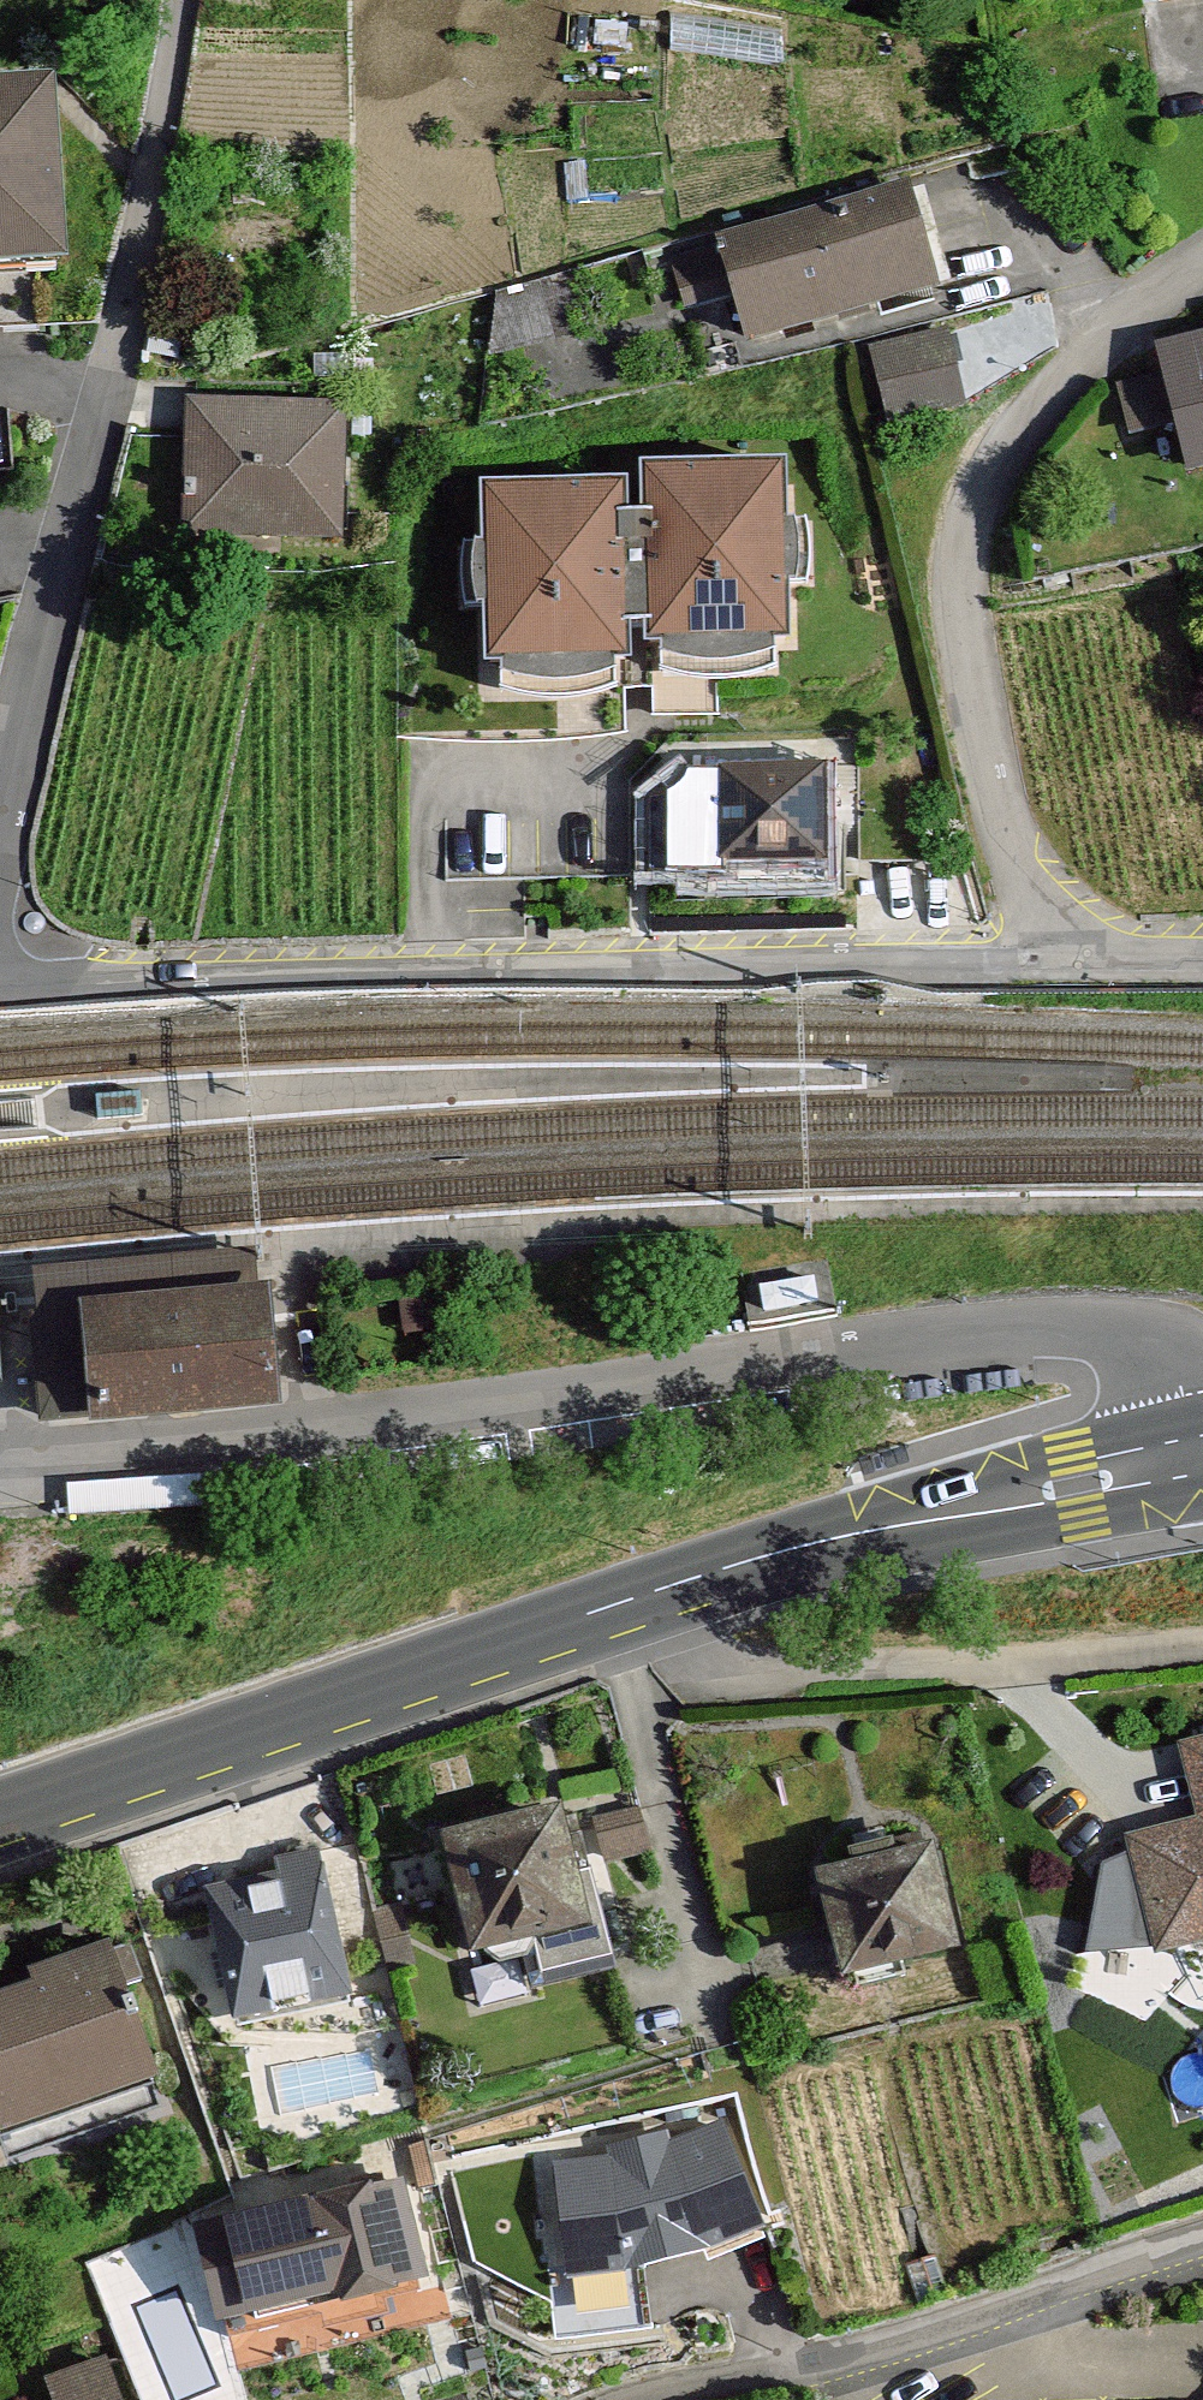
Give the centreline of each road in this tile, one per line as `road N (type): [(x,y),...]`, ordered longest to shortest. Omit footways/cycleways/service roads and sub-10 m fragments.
road 1 (residential): [(1202,1448),(1180,1373),(1152,1341),(1130,1331),(1047,1324),(342,1427),(0,1459)]
road 2 (secondary): [(0,1810),(727,1567),(1202,1453)]
road 3 (residential): [(1087,958),(0,984)]
road 4 (residential): [(1087,958),(1018,839),(974,670),(964,569),(984,487),(1025,424),(1202,263)]
road 5 (residential): [(0,854),(128,295)]
road 6 (residential): [(1202,2254),(773,2363),(659,2399)]
road 7 (residential): [(184,0),(128,295)]

